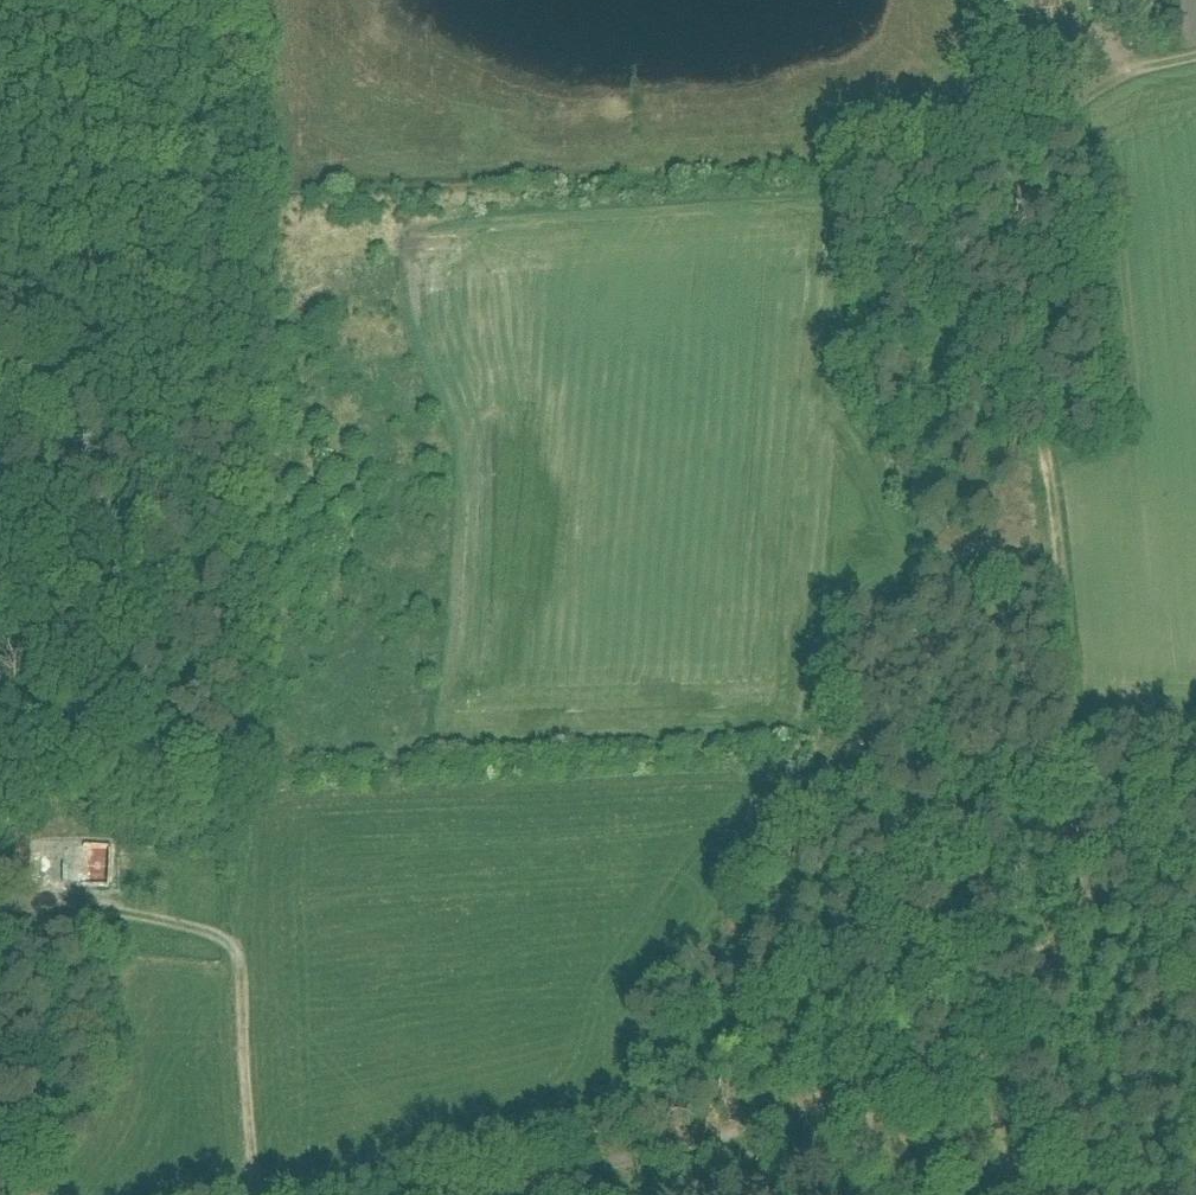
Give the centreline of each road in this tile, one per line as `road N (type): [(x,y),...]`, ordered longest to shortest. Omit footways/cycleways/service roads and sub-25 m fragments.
road 1 (track): [(973,1053),(1048,911),(1061,844),(1024,119),(1117,56)]
road 2 (track): [(973,1053),(508,1194)]
road 3 (track): [(232,950),(256,1194)]
road 4 (track): [(1013,1194),(973,1053)]

